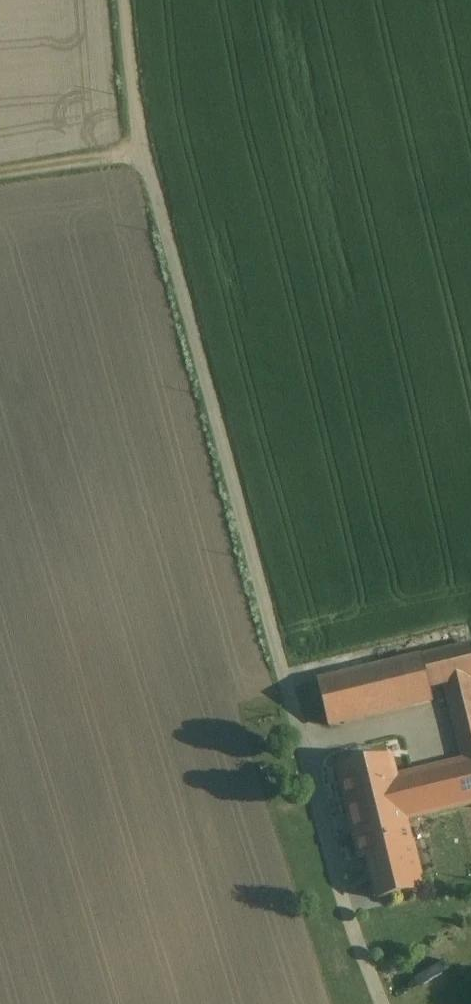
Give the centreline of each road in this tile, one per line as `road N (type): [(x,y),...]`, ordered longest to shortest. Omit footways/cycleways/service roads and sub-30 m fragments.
road 1 (unclassified): [(384,1003),(351,924),(142,155),(125,0)]
road 2 (track): [(142,155),(0,176)]

